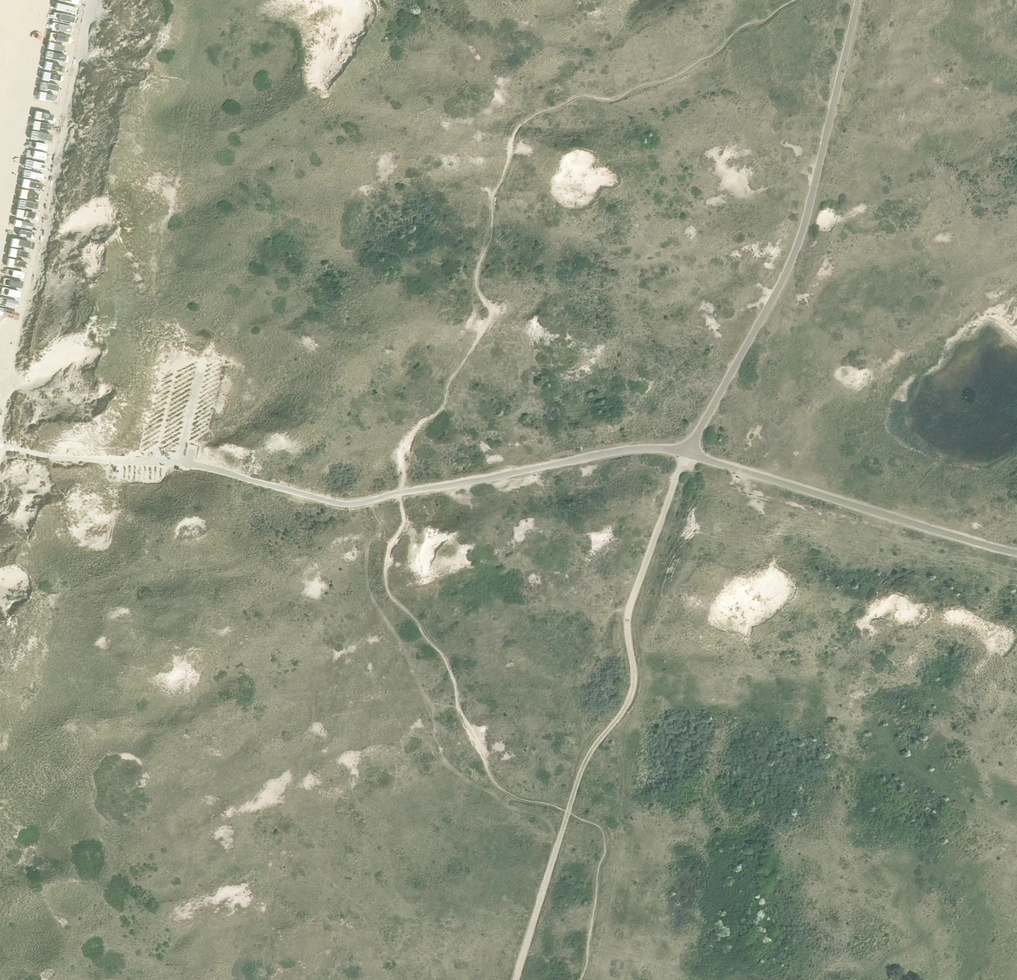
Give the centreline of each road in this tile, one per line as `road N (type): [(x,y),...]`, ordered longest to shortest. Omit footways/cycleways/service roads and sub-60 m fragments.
road 1 (unclassified): [(89,459),(200,463),(342,504),(651,448),(687,452)]
road 2 (unclassified): [(516,979),(587,749),(636,691),(628,614),(687,452)]
road 3 (unclassified): [(1016,553),(687,452)]

